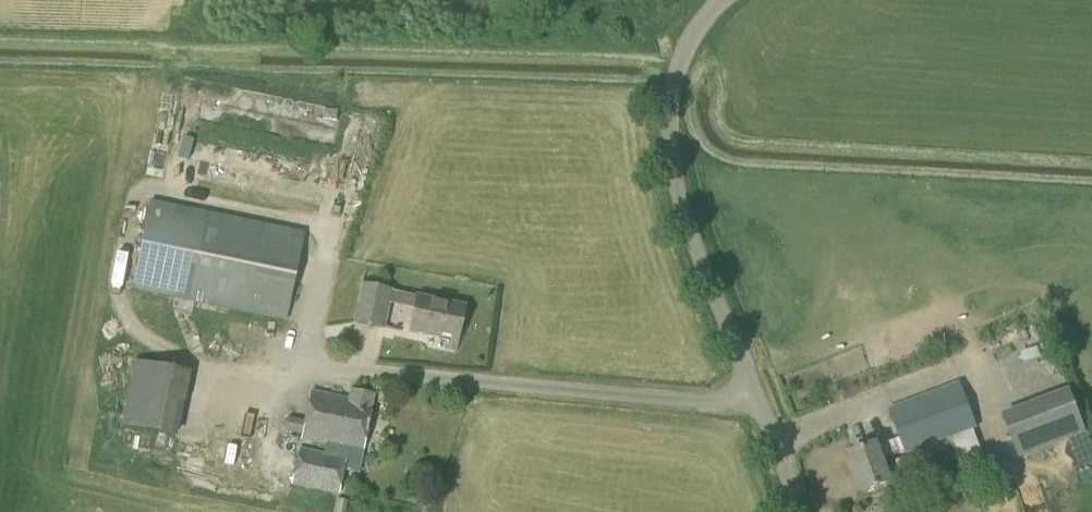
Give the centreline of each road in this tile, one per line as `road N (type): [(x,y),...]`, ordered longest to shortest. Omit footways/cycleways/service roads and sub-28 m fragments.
road 1 (unclassified): [(793,511),(693,231),(671,145),(680,61),(721,0)]

